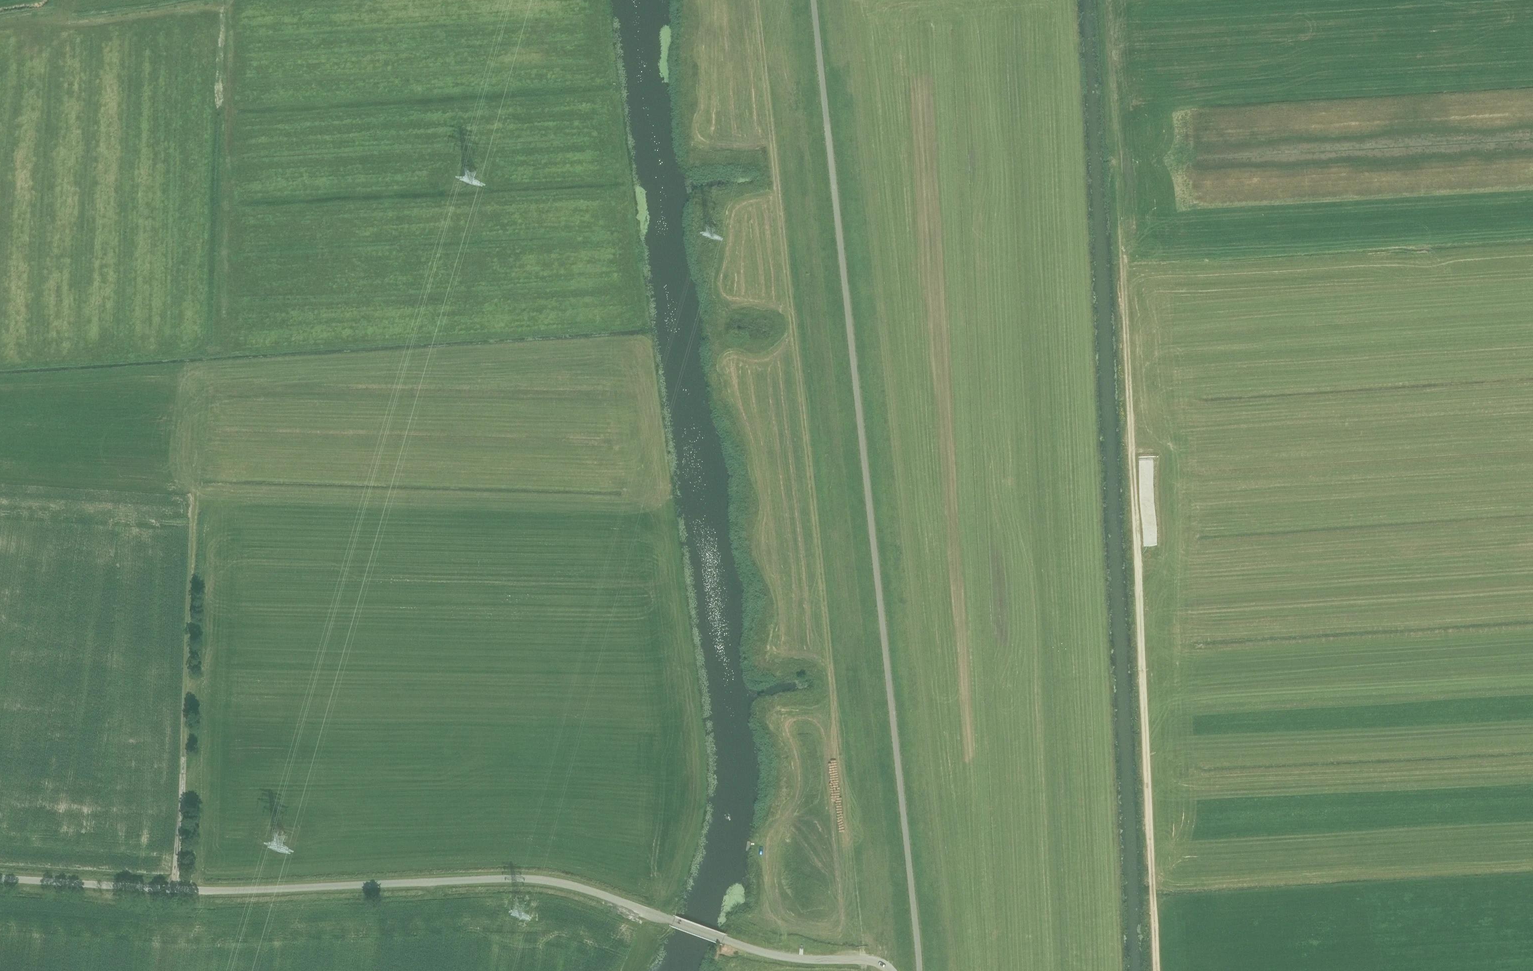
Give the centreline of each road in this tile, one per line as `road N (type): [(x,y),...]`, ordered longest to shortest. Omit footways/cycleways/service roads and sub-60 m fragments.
road 1 (unclassified): [(893,970),(874,960),(780,955),(538,879),(196,891),(0,878)]
road 2 (track): [(1113,90),(1154,970)]

